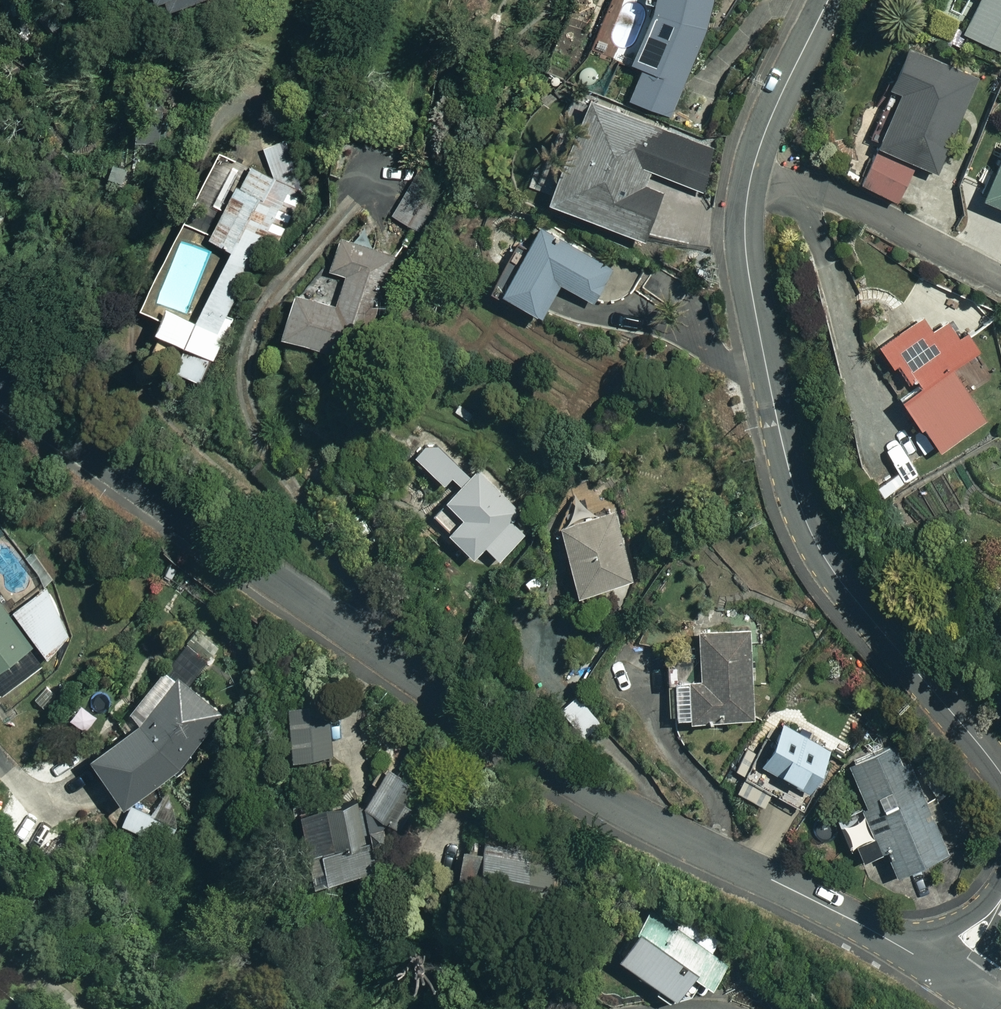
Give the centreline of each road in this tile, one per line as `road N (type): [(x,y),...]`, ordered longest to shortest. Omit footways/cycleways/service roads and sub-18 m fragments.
road 1 (residential): [(954,981),(838,911),(582,787),(0,386)]
road 2 (residential): [(827,0),(750,171),(749,268),(780,433),(820,549),(1000,777)]

